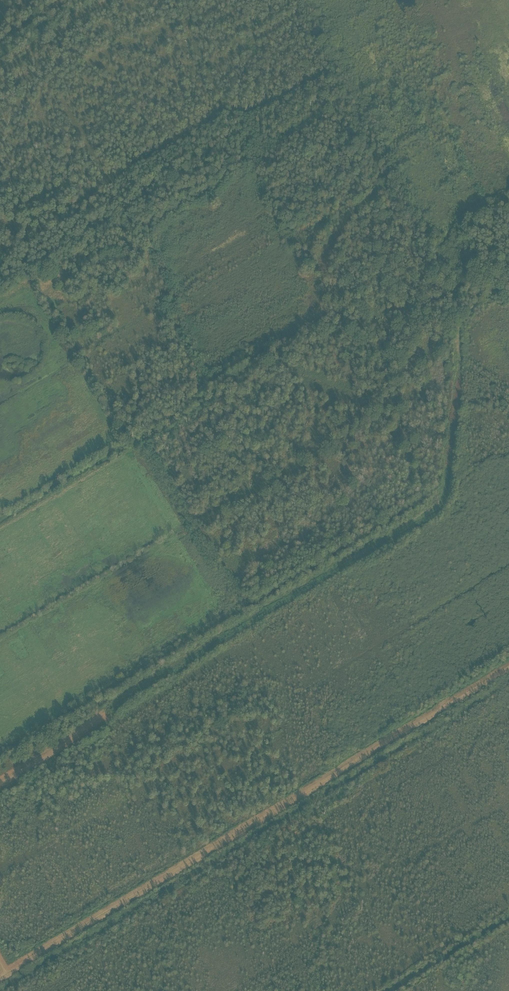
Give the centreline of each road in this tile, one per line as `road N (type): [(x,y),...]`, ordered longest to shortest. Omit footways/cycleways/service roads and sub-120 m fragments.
road 1 (track): [(0,784),(123,697),(433,509),(441,500),(460,322),(508,286)]
road 2 (track): [(508,668),(7,973),(0,962)]

